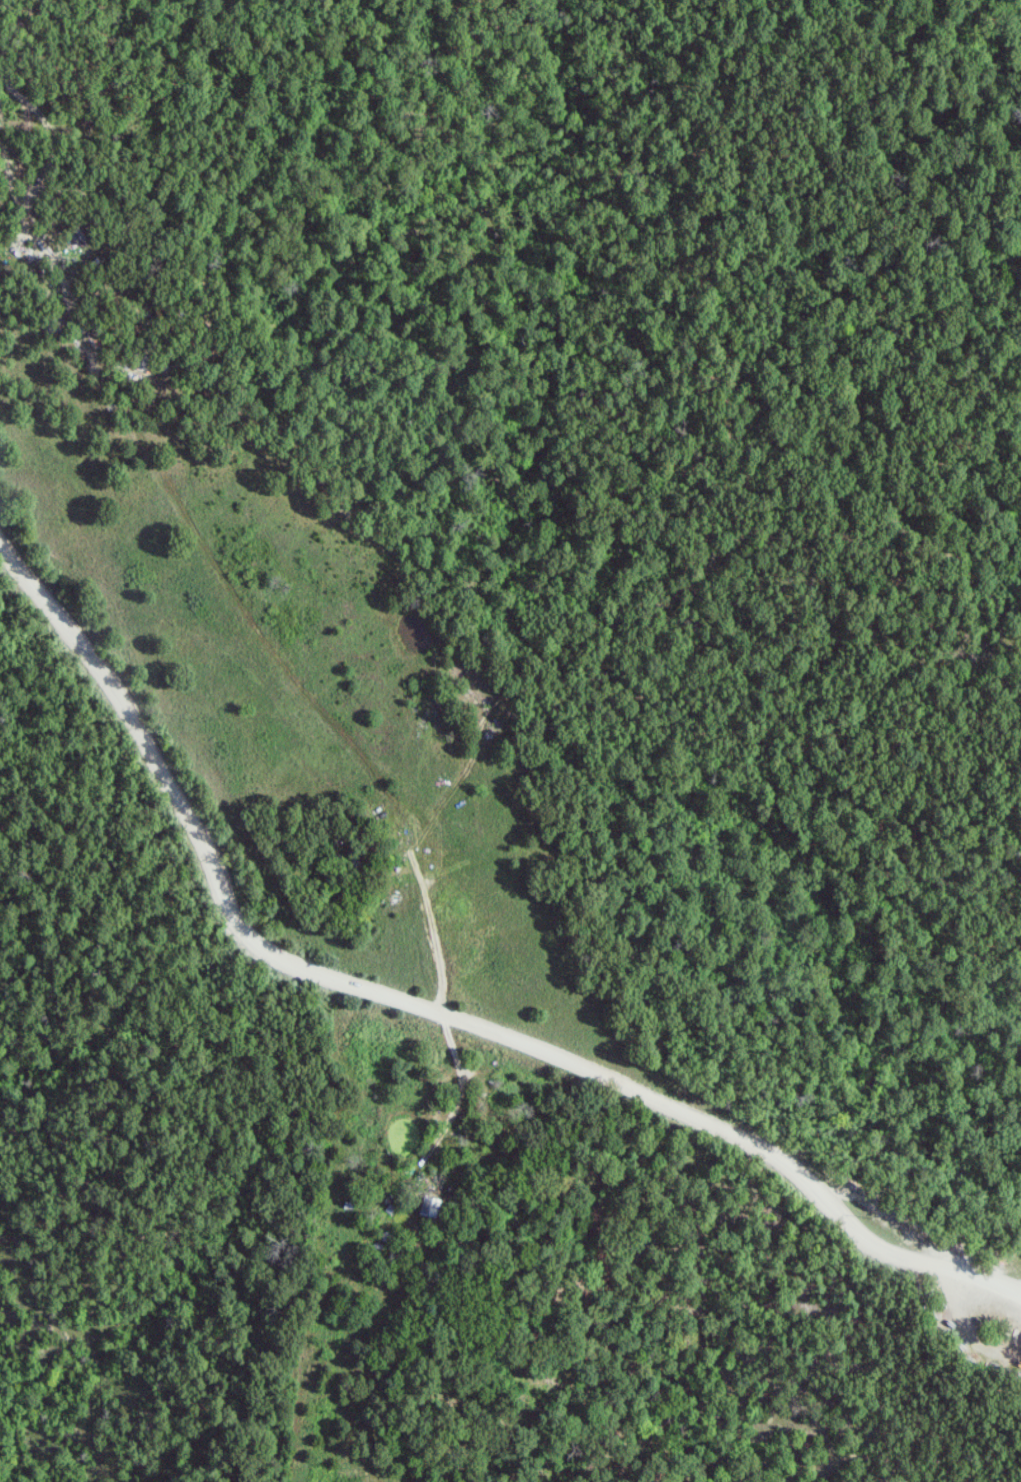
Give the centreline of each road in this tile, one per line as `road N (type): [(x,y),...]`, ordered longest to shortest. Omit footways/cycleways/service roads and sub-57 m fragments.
road 1 (residential): [(1020,1294),(866,1244),(793,1167),(647,1095),(539,1047),(305,969),(245,936),(120,691),(0,540)]
road 2 (track): [(0,126),(29,220),(65,278),(76,323),(148,457),(252,641),(368,772),(397,813),(411,857)]
road 3 (residential): [(444,1013),(411,857),(472,764),(474,707)]
road 4 (residential): [(415,1173),(464,1097),(444,1013)]

